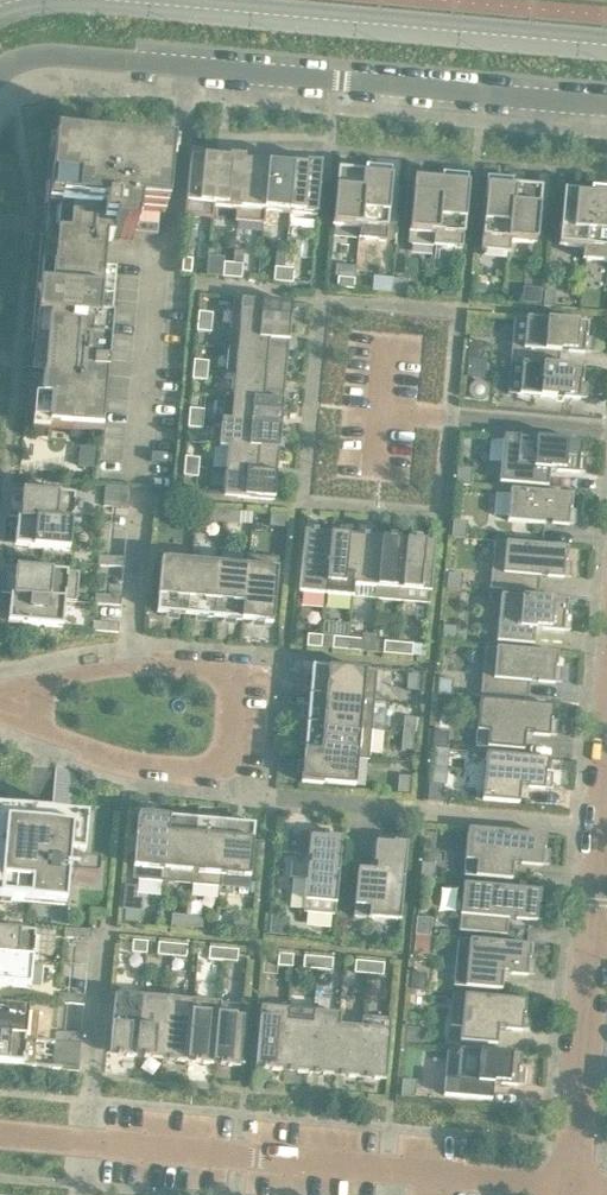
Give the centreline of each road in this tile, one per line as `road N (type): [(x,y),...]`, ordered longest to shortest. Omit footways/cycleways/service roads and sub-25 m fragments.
road 1 (residential): [(0,74),(26,58),(93,58),(606,105)]
road 2 (tertiary): [(606,45),(118,0)]
road 3 (residential): [(571,1185),(85,1142)]
road 4 (residential): [(85,1142),(129,761)]
road 5 (residential): [(231,771),(262,795),(603,827)]
road 6 (unclassified): [(571,1185),(603,827)]
road 7 (residential): [(606,429),(380,410)]
road 8 (residential): [(231,771),(239,671),(132,668)]
road 9 (residential): [(132,668),(146,495)]
road 10 (residential): [(14,701),(68,741),(129,761)]
road 11 (residential): [(132,668),(77,674),(14,701)]

